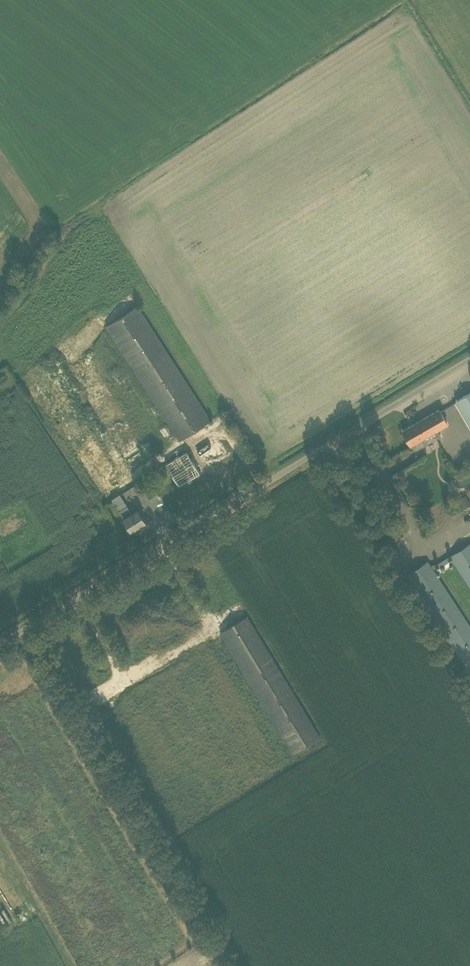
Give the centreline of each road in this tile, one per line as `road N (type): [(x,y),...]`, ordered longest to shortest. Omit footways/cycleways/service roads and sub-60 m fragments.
road 1 (unclassified): [(0,636),(93,587),(469,349)]
road 2 (track): [(23,624),(226,965)]

